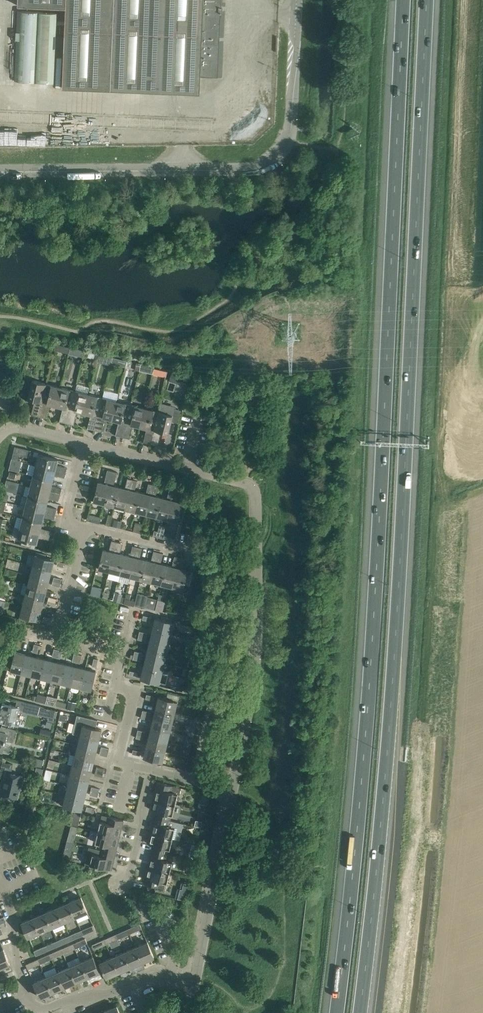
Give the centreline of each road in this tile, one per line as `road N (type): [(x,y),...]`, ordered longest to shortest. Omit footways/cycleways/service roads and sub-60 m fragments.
road 1 (motorway): [(402,0),(365,716),(333,1012)]
road 2 (motorway): [(362,1012),(395,665),(432,0)]
road 3 (unclassified): [(233,789),(258,663),(256,493),(246,483),(84,443)]
road 4 (unclassified): [(0,168),(242,167),(272,157),(287,128),(297,0)]
road 5 (residential): [(195,983),(163,976),(47,1009),(36,1005),(19,969),(0,882)]
road 6 (unclassified): [(195,983),(233,789)]
road 7 (residential): [(123,654),(61,636),(82,533)]
road 8 (residential): [(151,770),(118,762),(133,699),(115,687),(123,654)]
road 9 (residential): [(120,885),(130,877),(151,770)]

